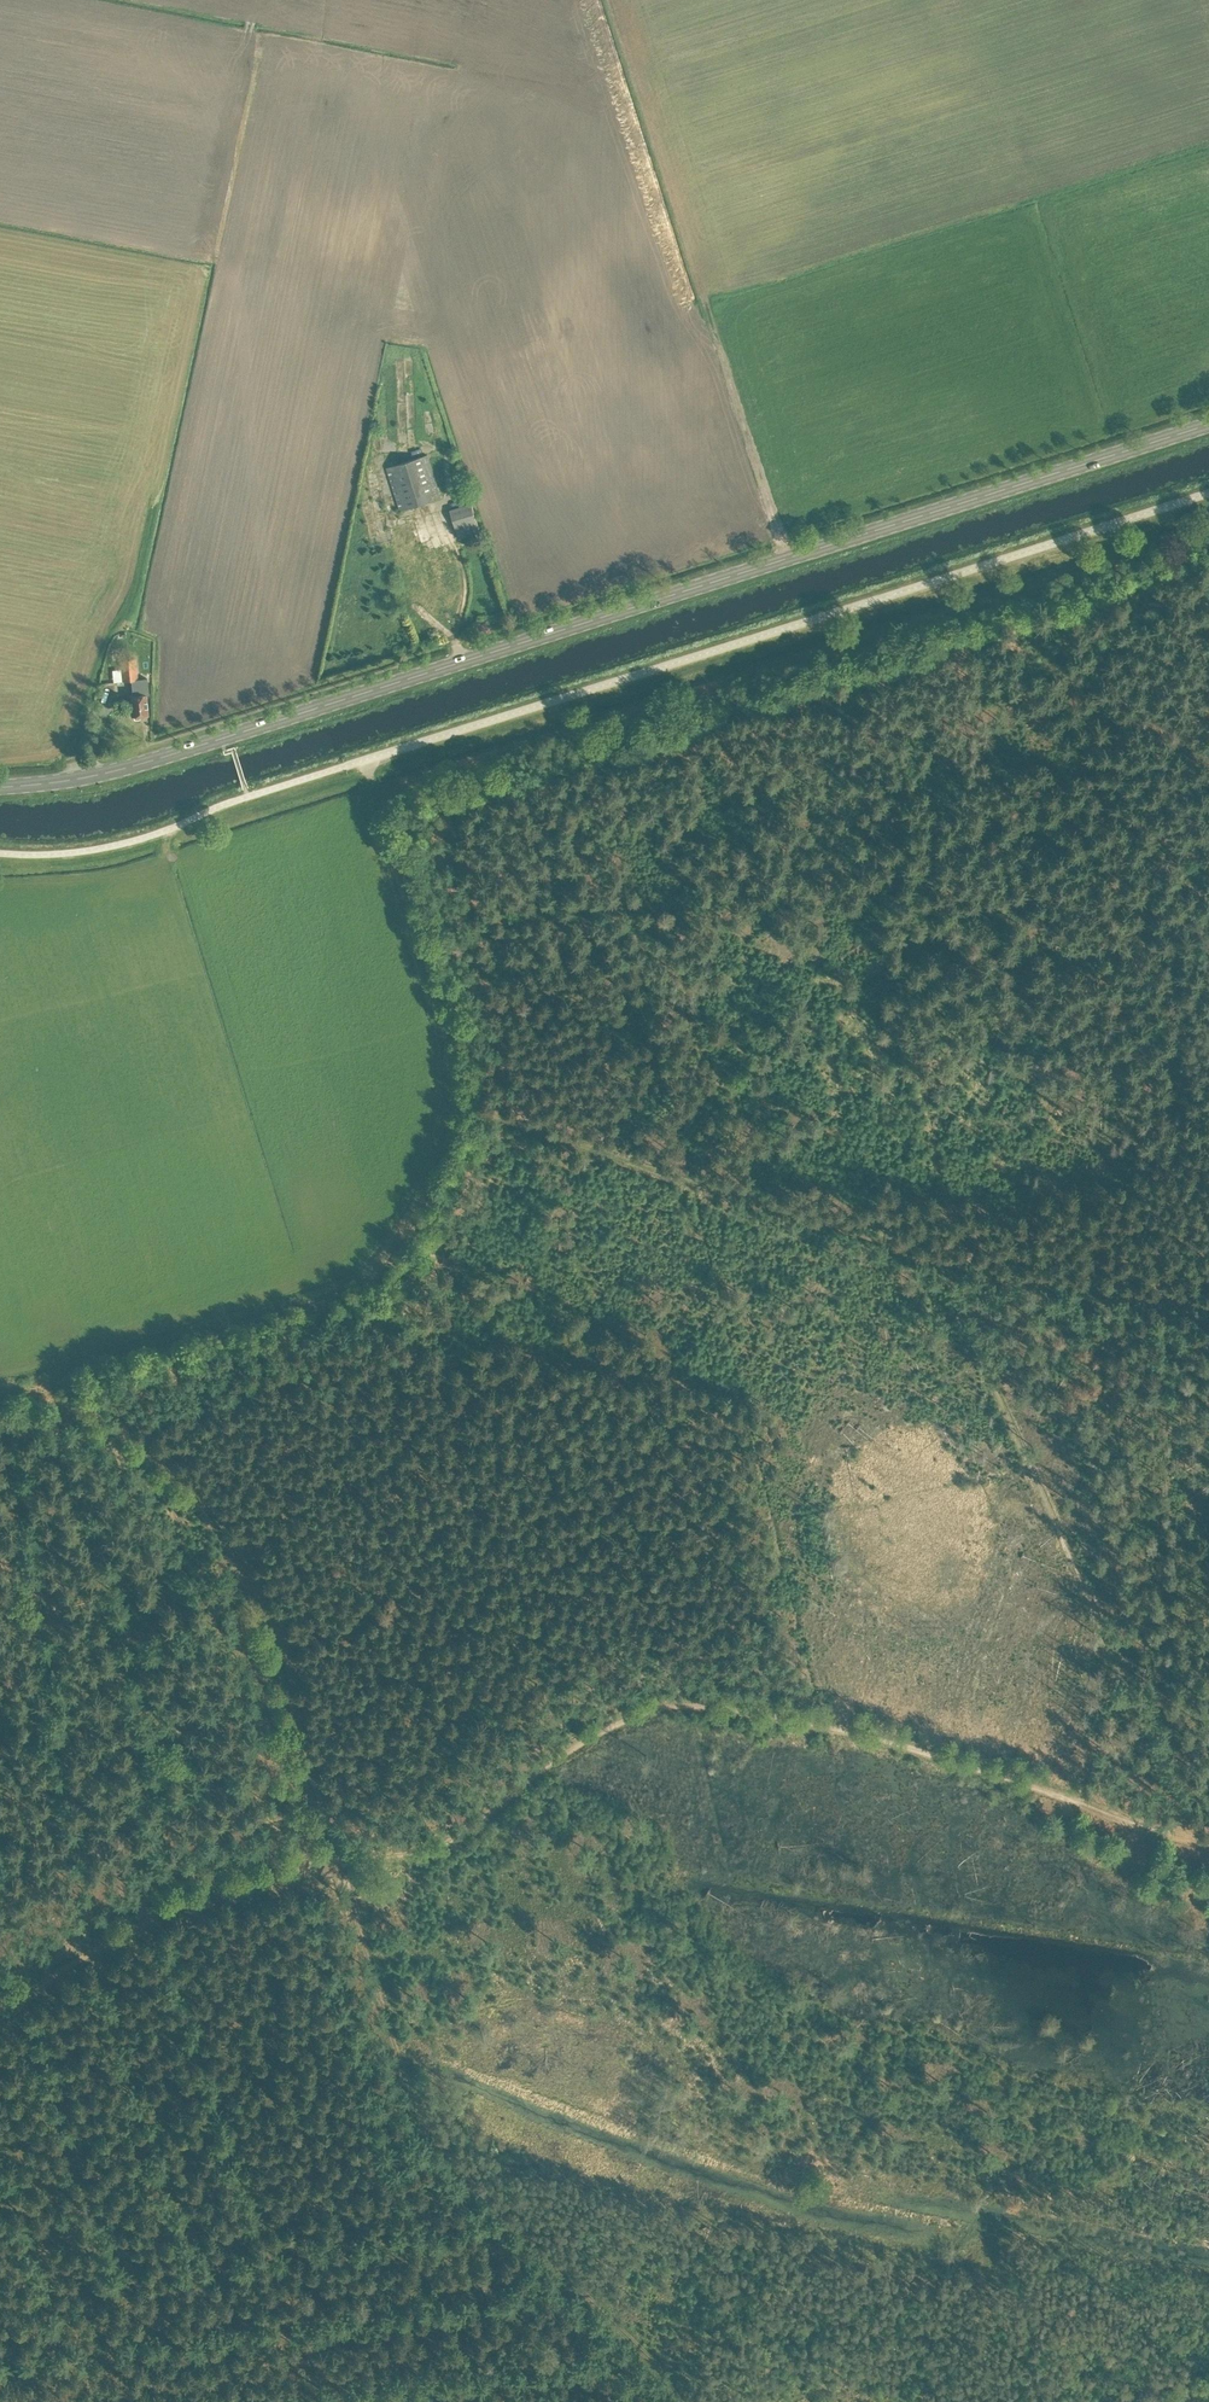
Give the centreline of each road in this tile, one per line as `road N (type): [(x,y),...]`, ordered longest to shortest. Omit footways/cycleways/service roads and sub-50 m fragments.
road 1 (track): [(0,2011),(192,1896),(429,1849),(591,1734),(672,1704),(821,1724),(1208,1844)]
road 2 (primary): [(0,787),(127,768),(1208,424)]
road 3 (track): [(693,2401),(449,2158),(425,2122),(238,1558),(196,1500),(133,1440),(46,1382)]
road 4 (unclassified): [(1208,492),(345,765)]
road 5 (track): [(450,1099),(935,1259),(1208,1297)]
road 6 (track): [(1208,1861),(935,1259)]
road 7 (track): [(709,310),(788,558)]

